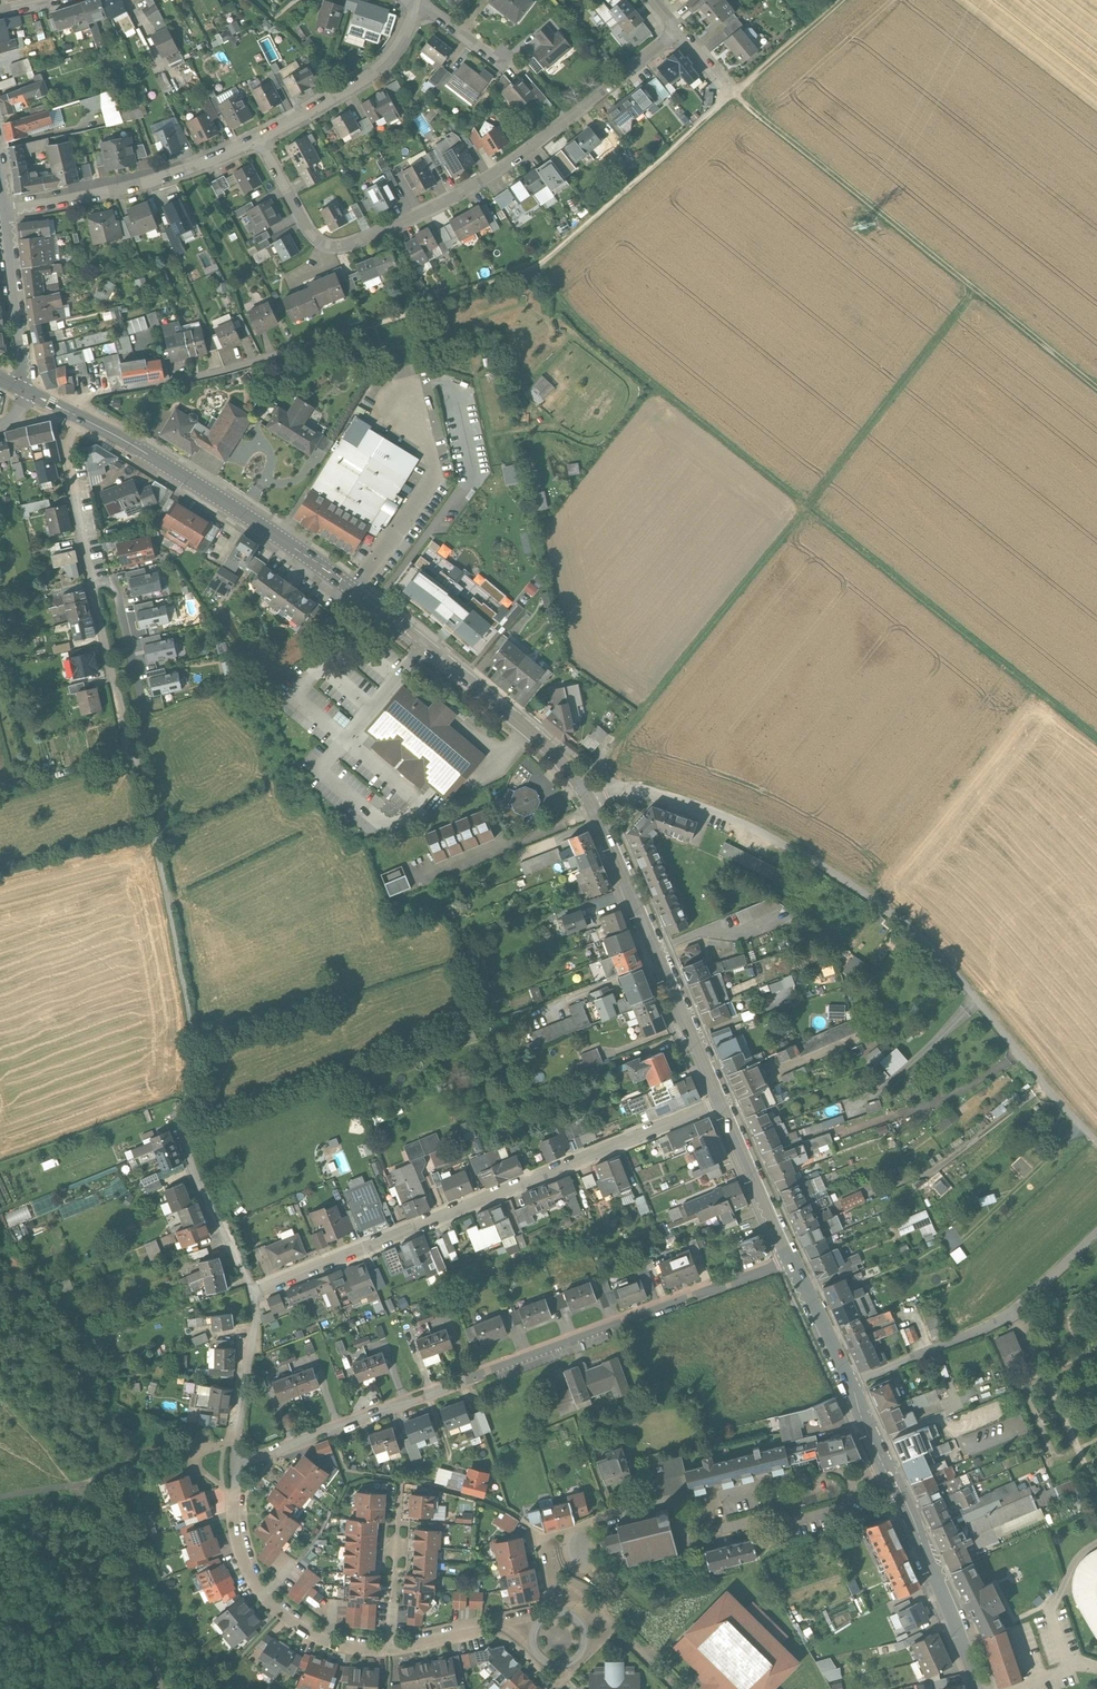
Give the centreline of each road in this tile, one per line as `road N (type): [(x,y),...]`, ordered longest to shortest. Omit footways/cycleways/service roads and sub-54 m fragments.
road 1 (track): [(66,412),(84,397),(296,354),(538,265),(843,0)]
road 2 (track): [(538,265),(630,370),(1096,737)]
road 3 (residential): [(589,805),(545,743),(358,591),(81,420)]
road 4 (residential): [(1096,1135),(931,943),(852,882),(755,825),(680,798),(625,789),(589,805)]
road 5 (track): [(597,765),(806,509),(973,287)]
road 6 (residential): [(788,1258),(235,1464)]
road 7 (residential): [(680,32),(490,177),(353,243),(327,243),(308,228),(259,139)]
road 8 (residential): [(254,1291),(722,1106)]
road 9 (track): [(734,95),(1096,385)]
road 10 (residential): [(882,1464),(861,1475),(840,1510),(784,1524),(764,1519),(720,1529),(659,1503),(540,1537)]
road 11 (track): [(190,1096),(193,1023),(137,763)]
road 12 (residential): [(722,1106),(589,805)]
road 13 (track): [(1096,1234),(1001,1322),(847,1386)]
road 14 (residential): [(389,1648),(311,1634),(266,1597),(241,1548),(235,1464)]
road 15 (residential): [(8,210),(119,189),(259,139)]
road 16 (residential): [(979,1688),(882,1464)]
road 17 (residential): [(882,1464),(788,1258)]
road 18 (residential): [(259,139),(375,71),(417,1)]
road 19 (residential): [(254,1291),(190,1152),(190,1096)]
road 20 (residential): [(137,763),(92,580)]
road 21 (residential): [(8,210),(28,395)]
road 22 (residential): [(235,1464),(256,1327),(254,1291)]
road 23 (residential): [(788,1258),(722,1106)]
road 24 (residential): [(92,580),(68,456),(81,420)]
road 25 (residential): [(92,580),(120,604),(143,701)]

